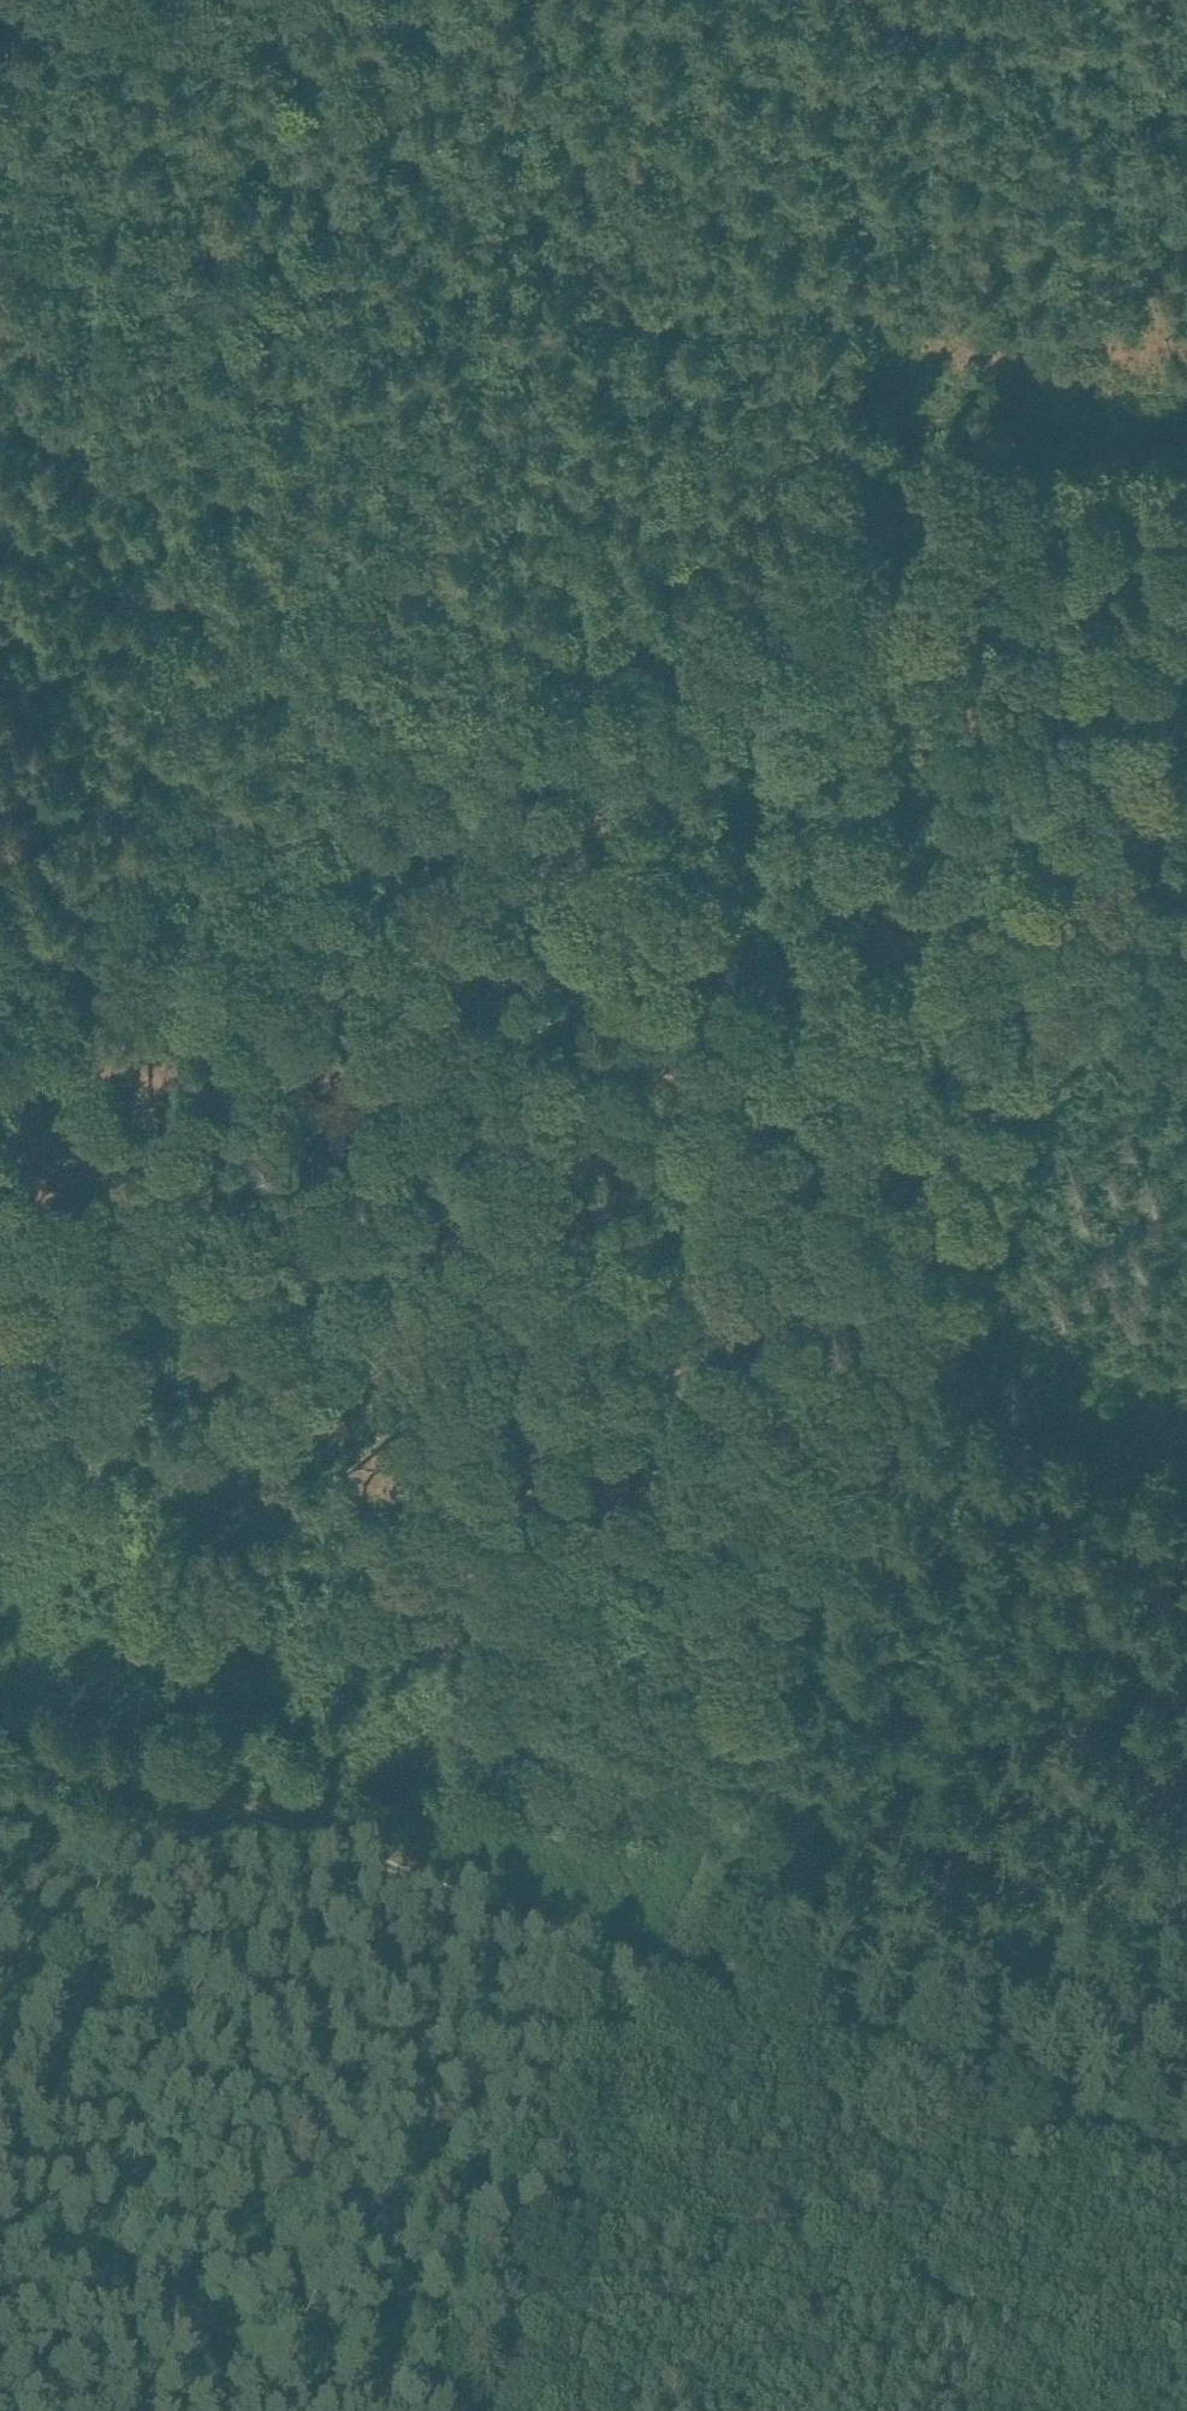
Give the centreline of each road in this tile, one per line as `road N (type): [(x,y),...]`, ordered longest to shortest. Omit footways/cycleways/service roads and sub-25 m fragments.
road 1 (track): [(664,1973),(1186,668)]
road 2 (track): [(664,1973),(0,1713)]
road 3 (track): [(1186,2172),(885,2047),(742,2007),(664,1973)]
road 4 (track): [(490,2410),(664,1973)]

